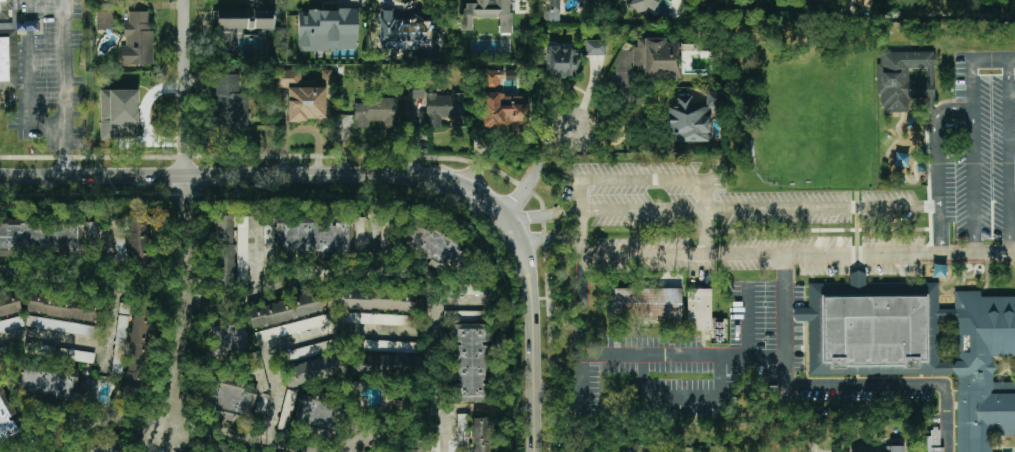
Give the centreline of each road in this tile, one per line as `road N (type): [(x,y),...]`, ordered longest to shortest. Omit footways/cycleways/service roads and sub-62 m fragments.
road 1 (tertiary): [(534,451),(531,299),(521,246),(503,219),(453,182),(0,174)]
road 2 (residential): [(186,0),(187,277),(162,428)]

